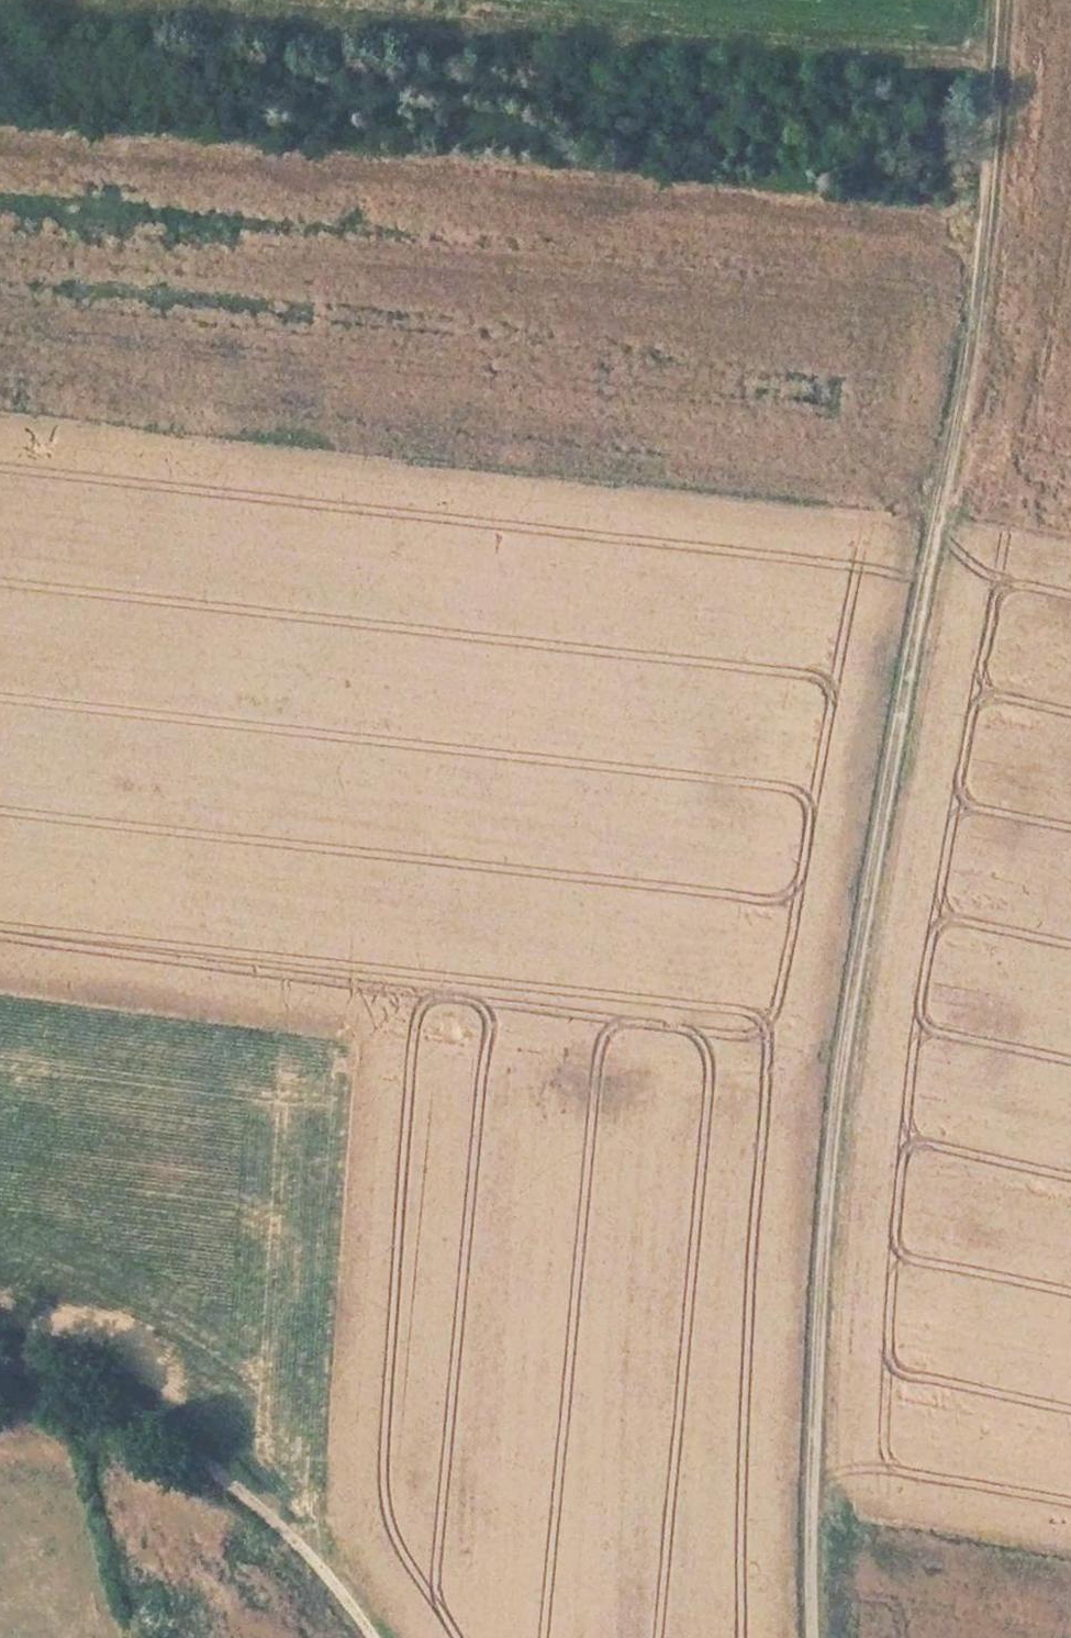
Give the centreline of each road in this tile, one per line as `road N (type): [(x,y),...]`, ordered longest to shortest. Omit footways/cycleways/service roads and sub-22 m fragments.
road 1 (track): [(814,1637),(816,1399),(849,1015),(969,375),(1003,0)]
road 2 (track): [(370,1637),(301,1551),(206,1466),(139,1424),(0,1369)]

